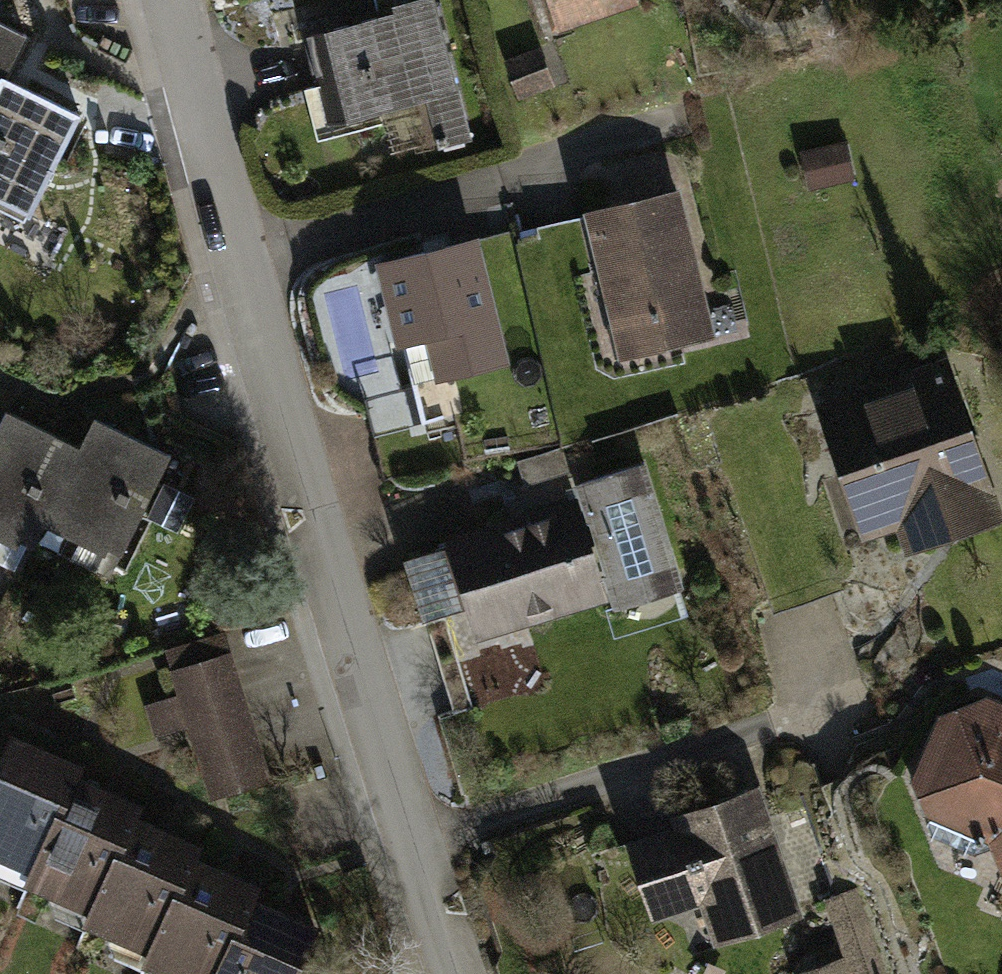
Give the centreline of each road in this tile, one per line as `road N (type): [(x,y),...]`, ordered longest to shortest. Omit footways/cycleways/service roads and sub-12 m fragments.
road 1 (residential): [(171,0),(238,255),(457,973)]

